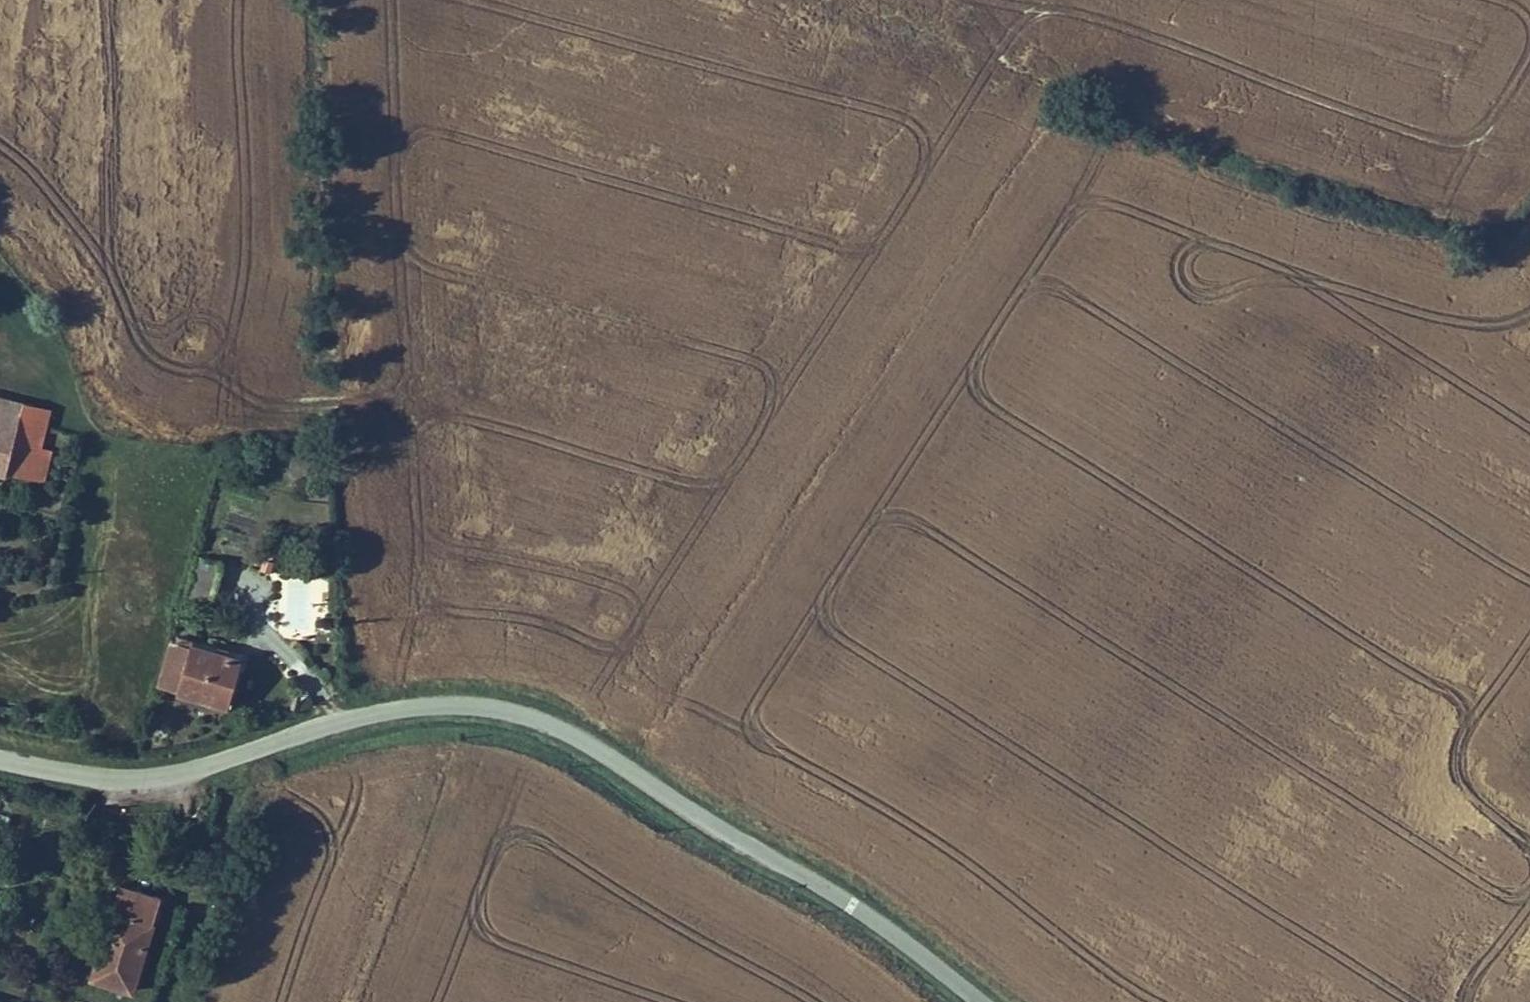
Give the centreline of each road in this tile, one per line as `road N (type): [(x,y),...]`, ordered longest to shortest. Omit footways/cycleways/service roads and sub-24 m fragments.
road 1 (unclassified): [(0,751),(129,774),(199,767),(315,726),(408,704),(497,698),(563,719),(751,842),(881,912),(991,1001)]

